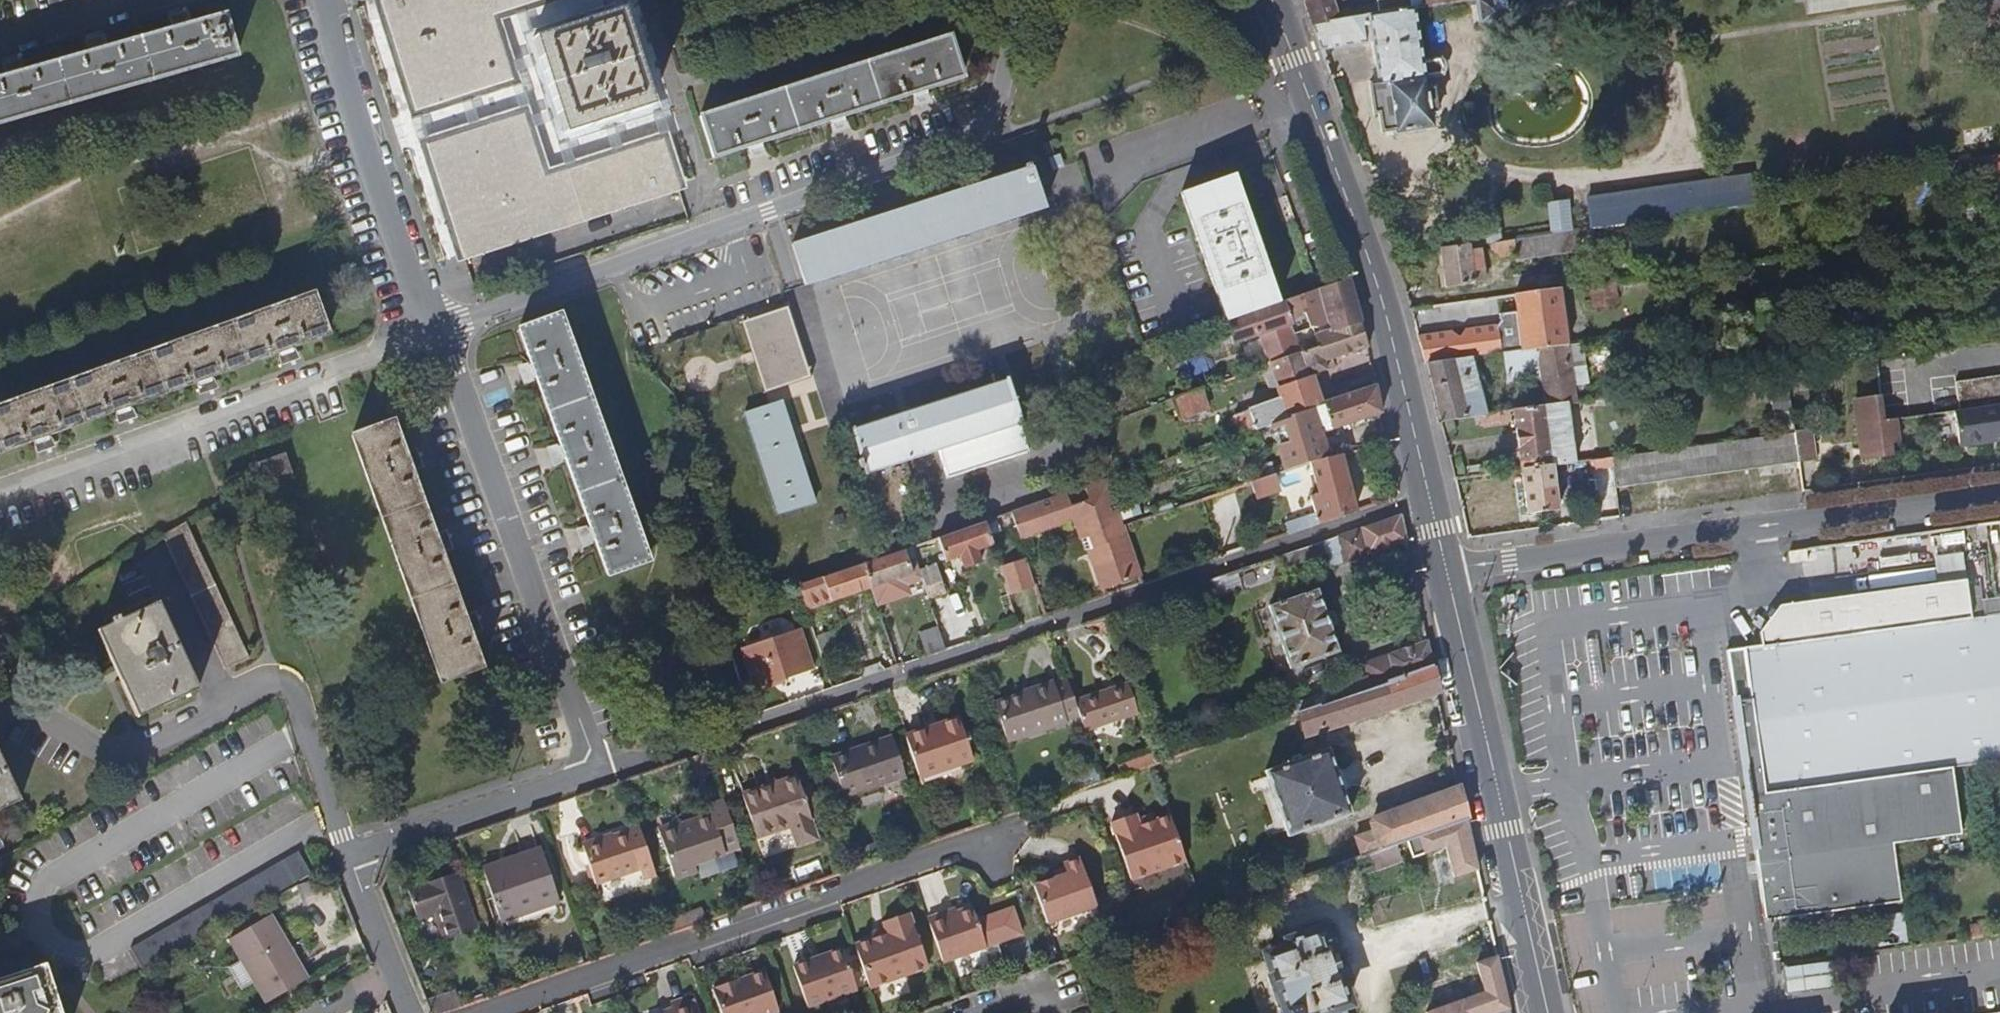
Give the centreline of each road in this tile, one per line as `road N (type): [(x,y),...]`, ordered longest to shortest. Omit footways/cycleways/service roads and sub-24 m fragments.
road 1 (residential): [(1429,498),(600,777)]
road 2 (residential): [(442,327),(966,142),(992,123),(1021,0)]
road 3 (unclassified): [(1999,494),(1446,567)]
road 4 (primary): [(1429,498),(1373,271),(1272,0)]
road 5 (residential): [(491,1012),(822,901),(949,849),(983,844)]
road 6 (residential): [(442,327),(600,777)]
road 7 (residential): [(442,327),(0,489)]
road 8 (primary): [(1545,1012),(1446,567)]
road 9 (residential): [(331,0),(442,327)]
road 10 (residential): [(600,777),(352,859)]
road 11 (residential): [(290,686),(352,859)]
road 12 (residential): [(159,0),(0,46)]
road 13 (residential): [(352,859),(395,973)]

